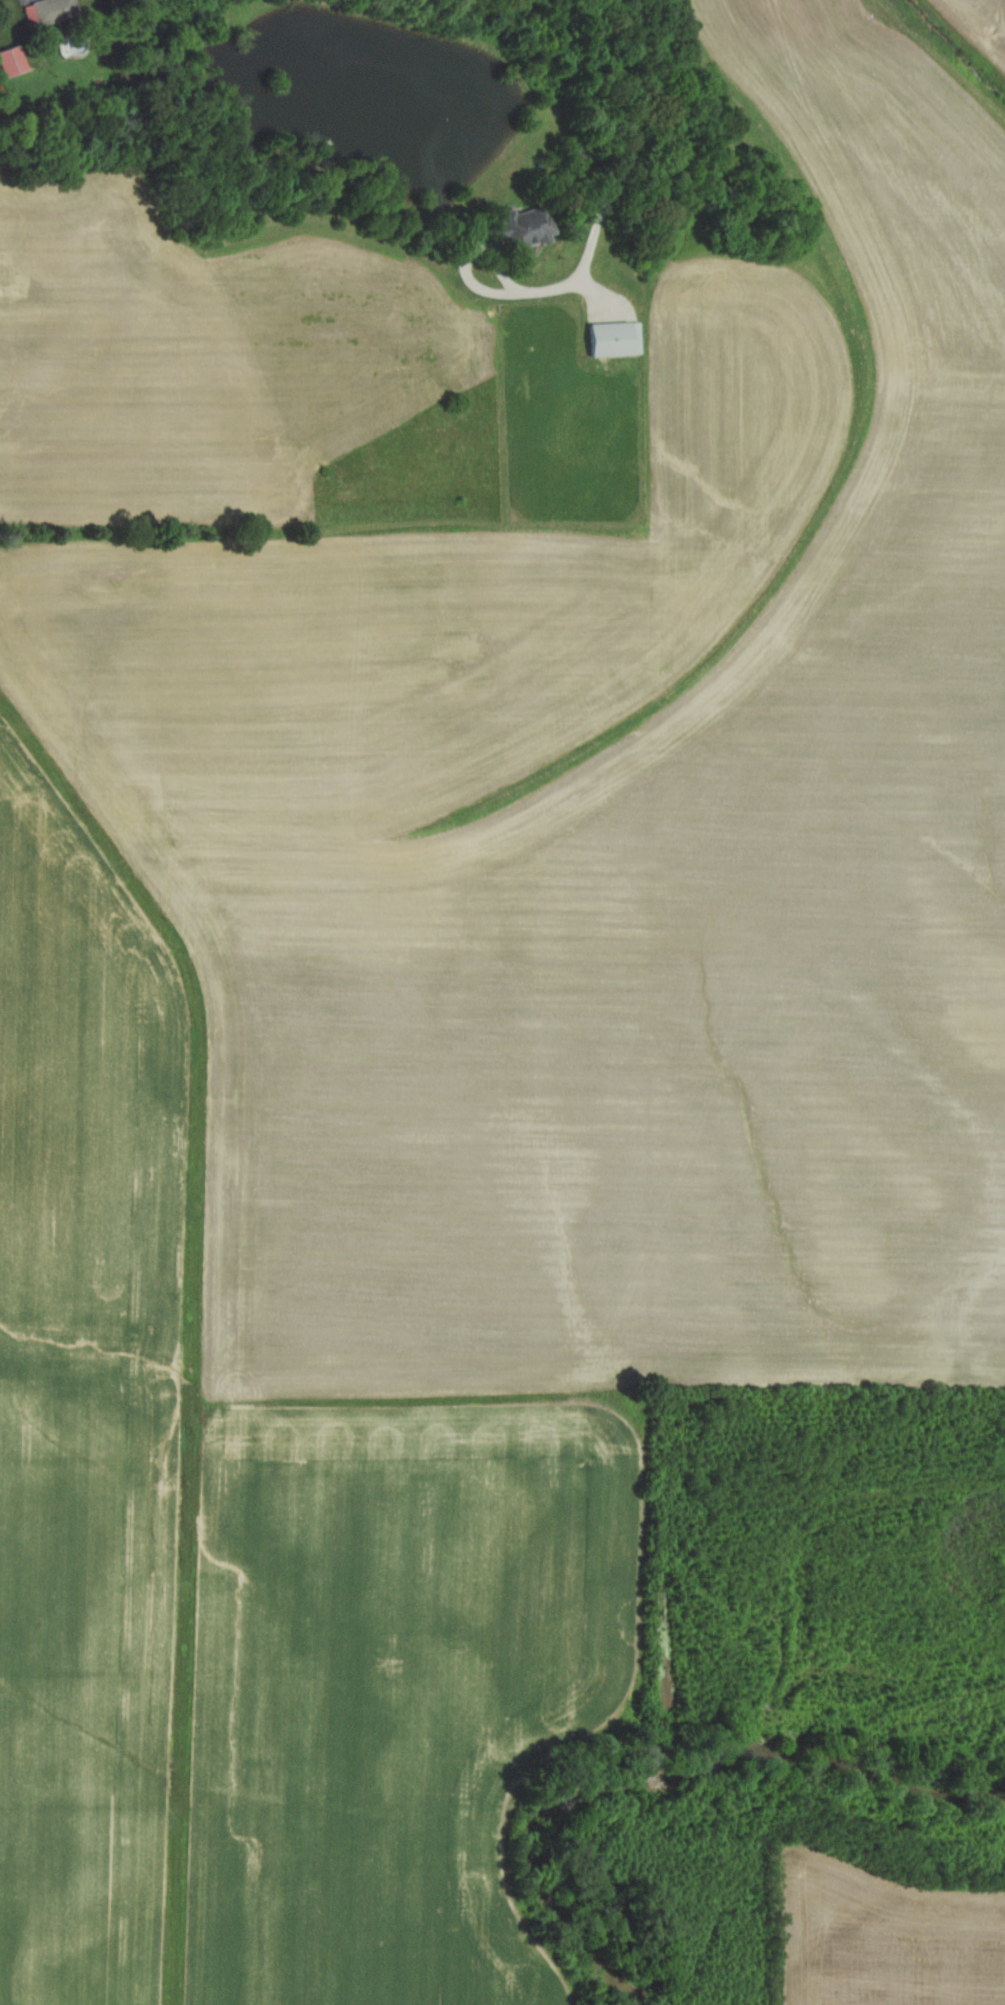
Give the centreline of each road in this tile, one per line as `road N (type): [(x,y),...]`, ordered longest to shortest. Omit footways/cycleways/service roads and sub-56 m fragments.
road 1 (residential): [(607,195),(625,132),(624,0)]

